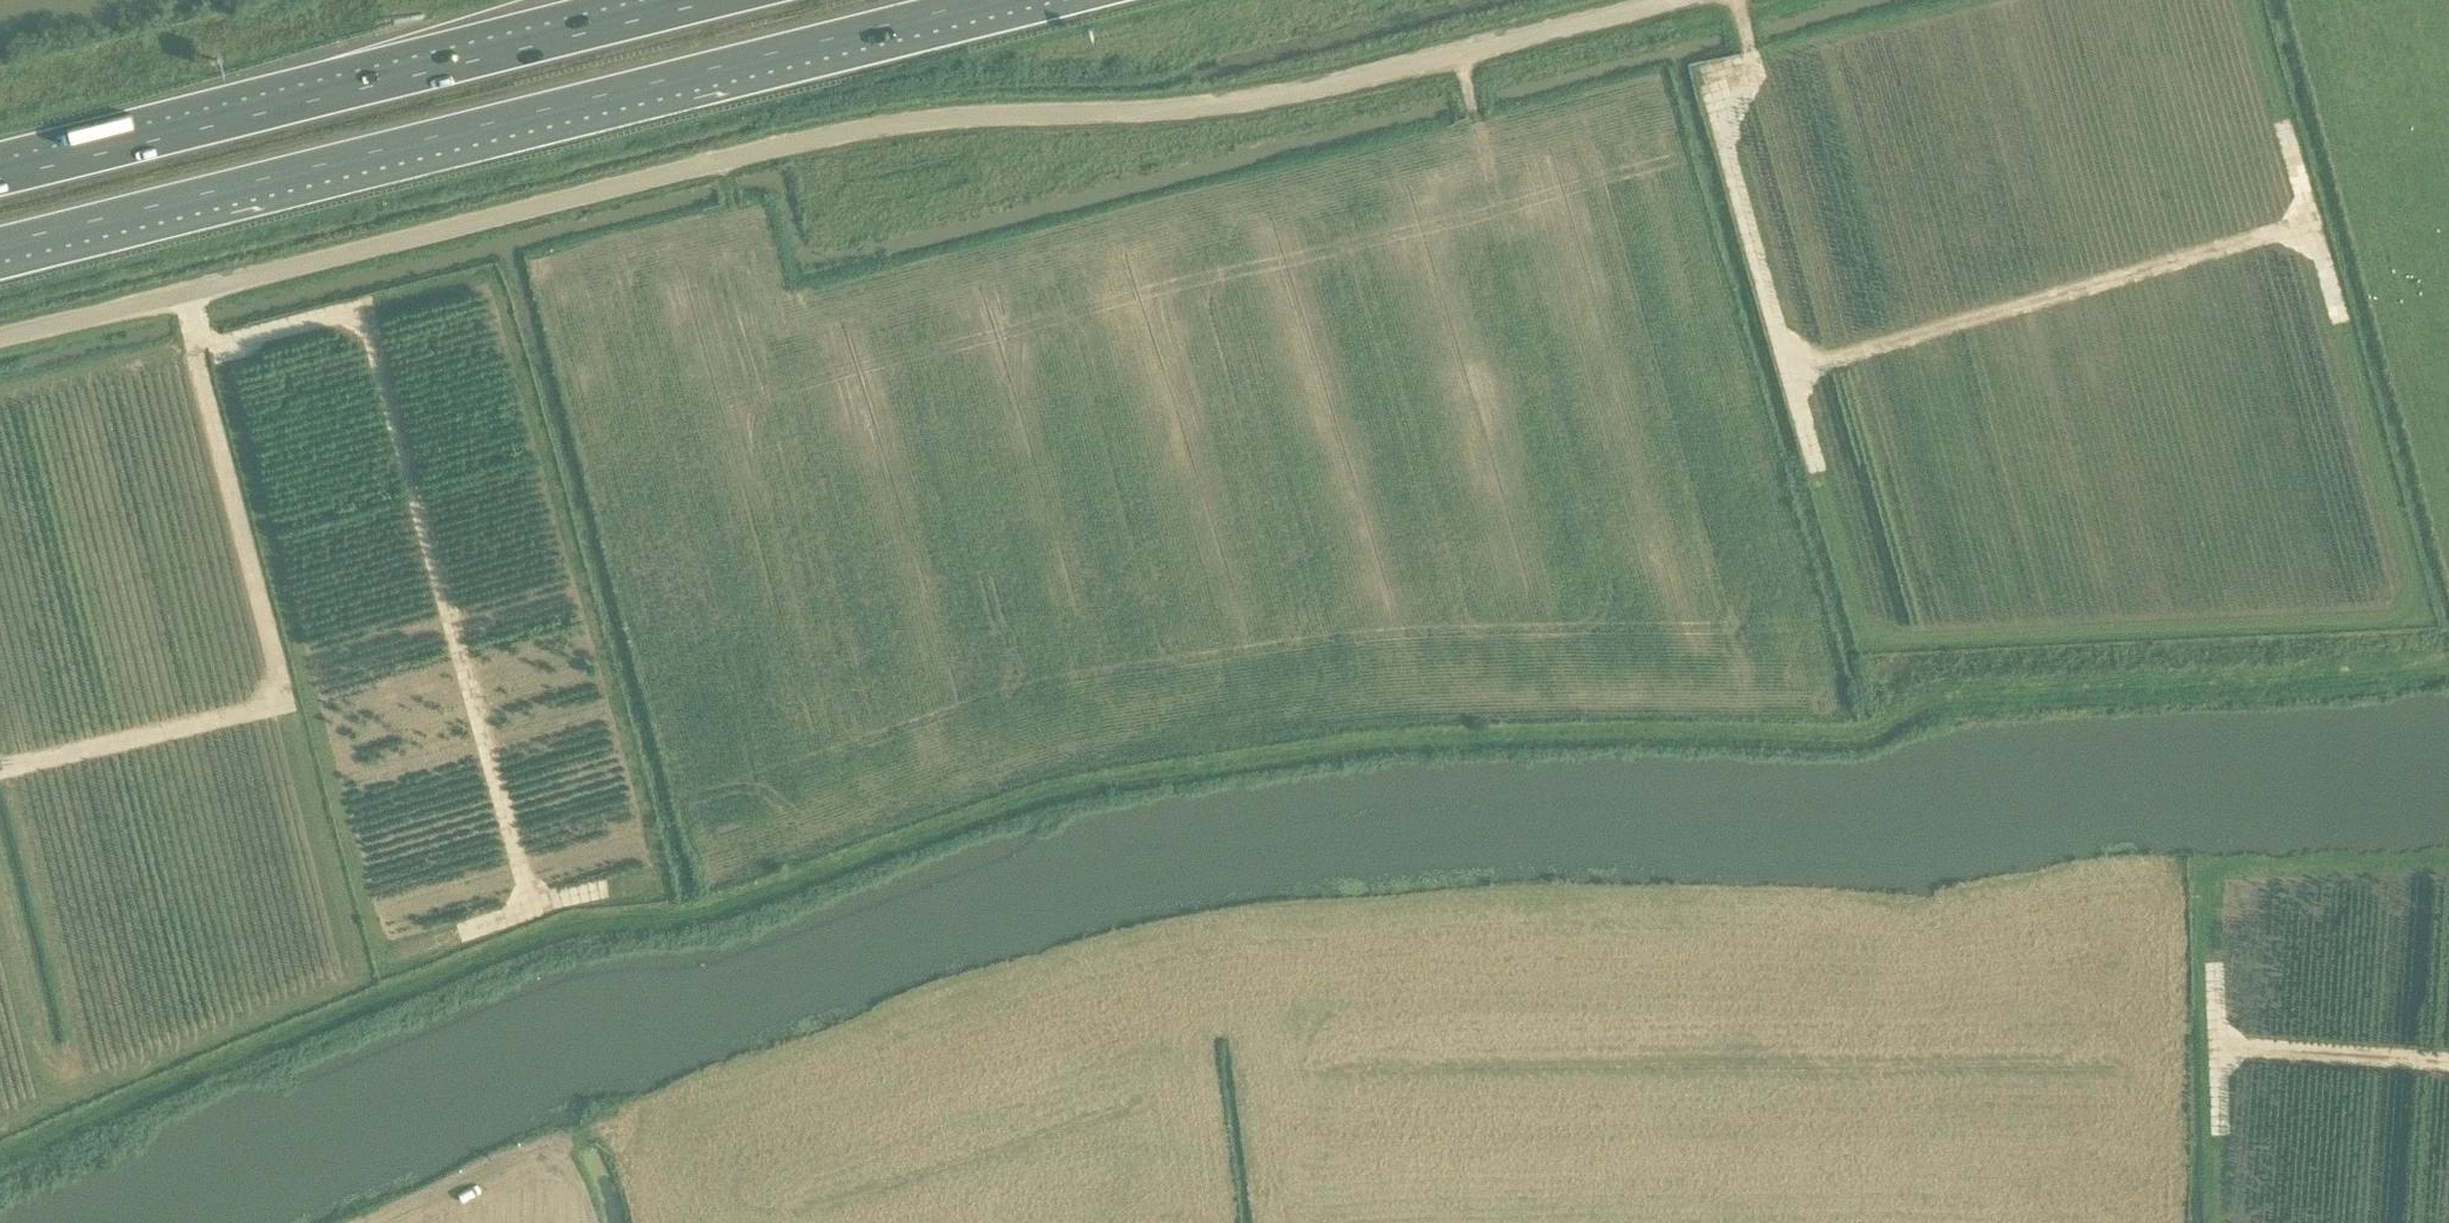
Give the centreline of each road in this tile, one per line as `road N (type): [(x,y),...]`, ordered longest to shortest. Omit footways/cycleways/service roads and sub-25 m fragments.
road 1 (unclassified): [(0,336),(834,129),(1131,114),(1291,96),(1674,0)]
road 2 (motorway): [(0,243),(987,0)]
road 3 (motorway): [(719,0),(0,180)]

